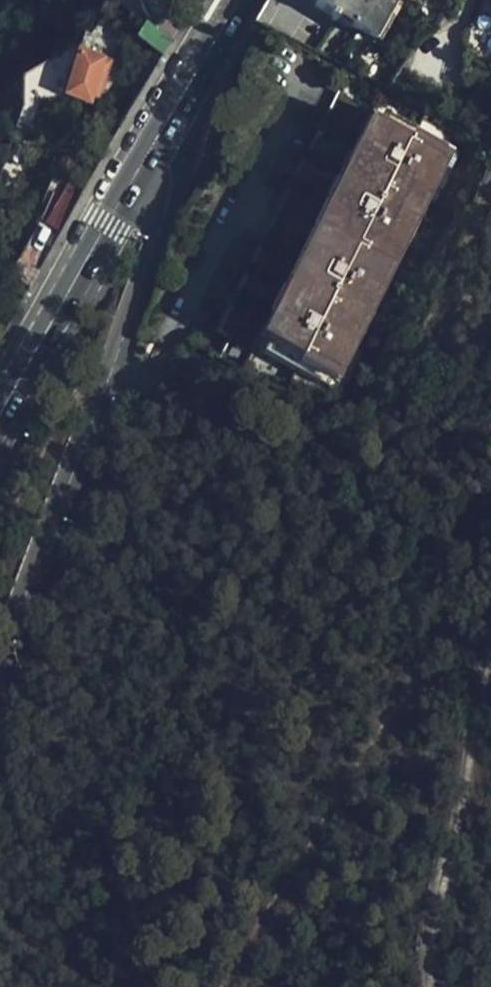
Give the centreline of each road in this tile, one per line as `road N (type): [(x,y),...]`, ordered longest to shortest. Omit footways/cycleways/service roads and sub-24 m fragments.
road 1 (unclassified): [(158,139),(172,166),(164,222),(0,662)]
road 2 (primary): [(0,417),(158,139)]
road 3 (primary): [(158,139),(240,0)]

